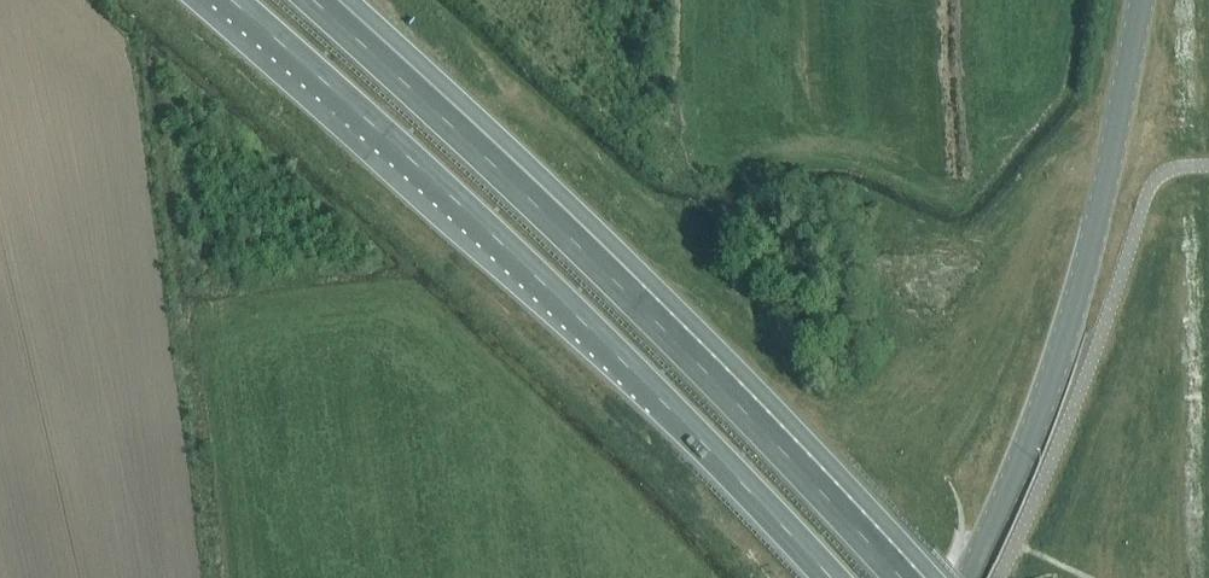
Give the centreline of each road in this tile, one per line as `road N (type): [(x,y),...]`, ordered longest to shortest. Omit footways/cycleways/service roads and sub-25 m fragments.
road 1 (trunk): [(231,0),(585,325),(832,577)]
road 2 (trunk): [(903,577),(662,327),(313,0)]
road 3 (tertiary): [(967,577),(1023,456),(1069,323),(1142,0)]

